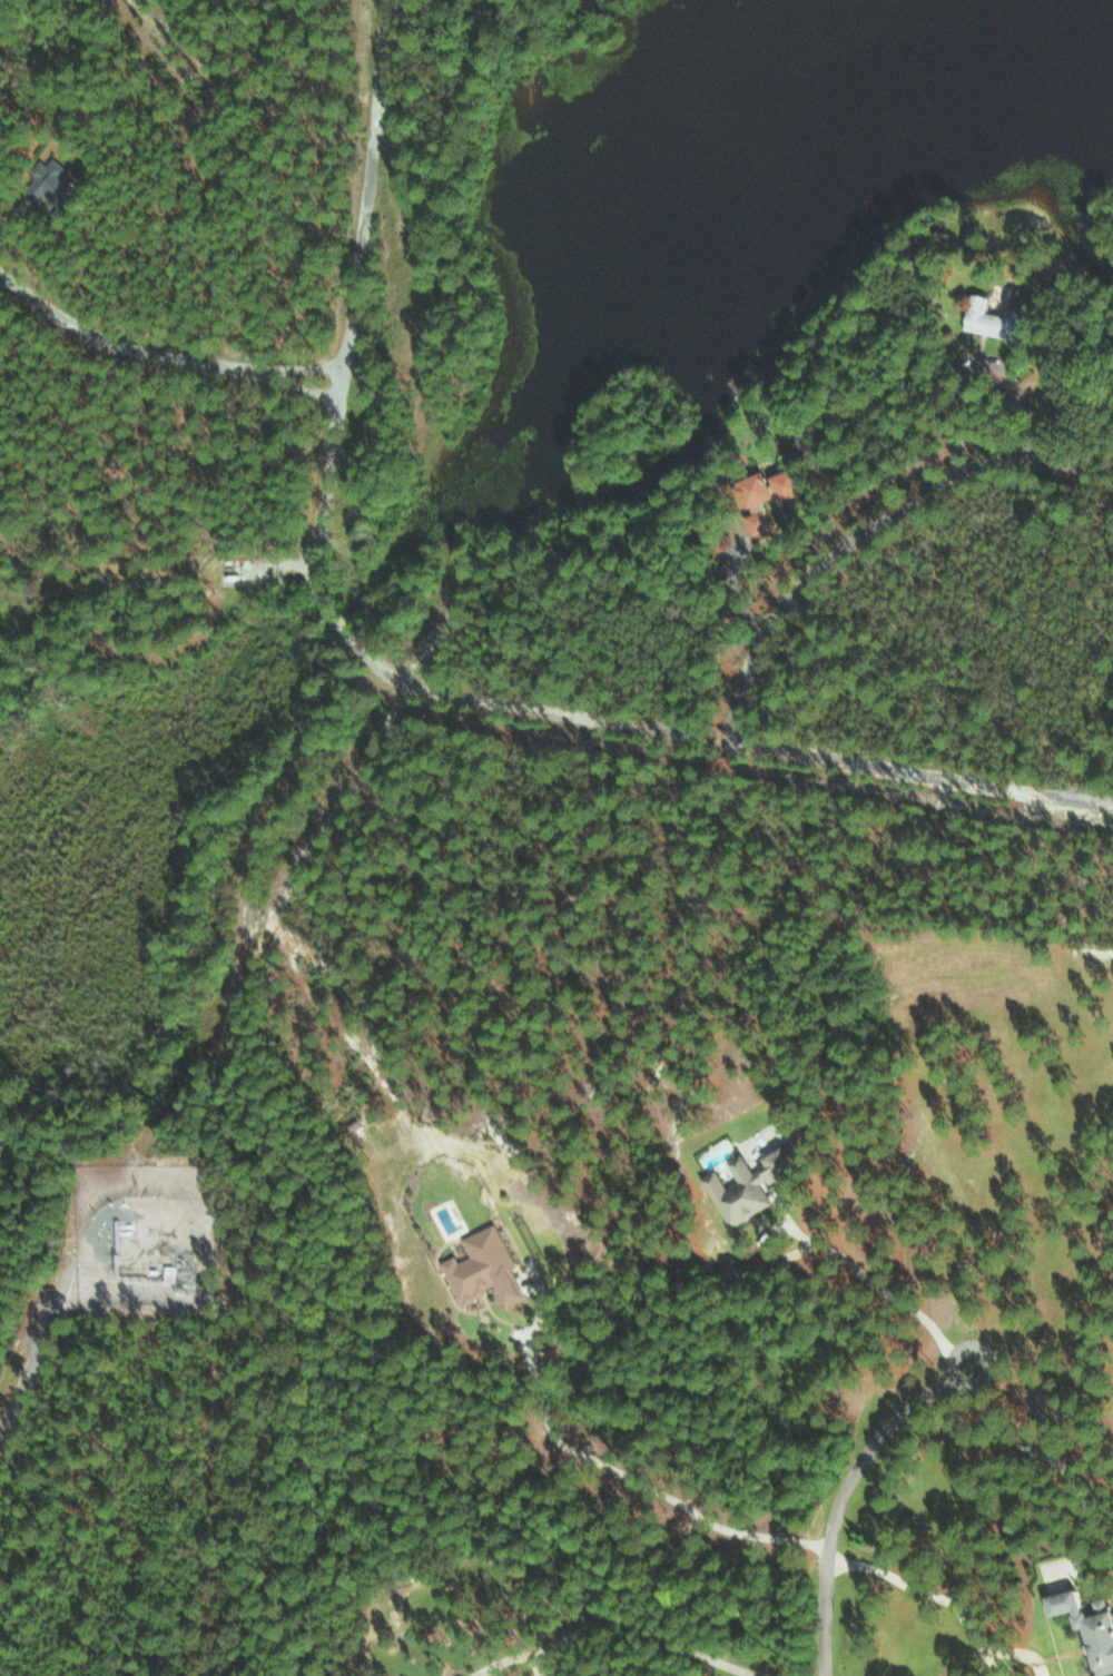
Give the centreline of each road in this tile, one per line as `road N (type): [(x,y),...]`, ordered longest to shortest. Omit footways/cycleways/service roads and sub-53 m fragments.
road 1 (residential): [(341,391),(318,535),(321,582),(351,645),(385,677),(463,701),(1112,805)]
road 2 (residential): [(1112,468),(1041,462),(978,472),(945,484),(809,579),(766,627),(728,746)]
road 3 (residential): [(341,391),(387,0)]
road 4 (residential): [(823,1675),(828,1557),(850,1475),(889,1423),(979,1361)]
road 5 (residential): [(0,282),(105,346),(341,391)]

